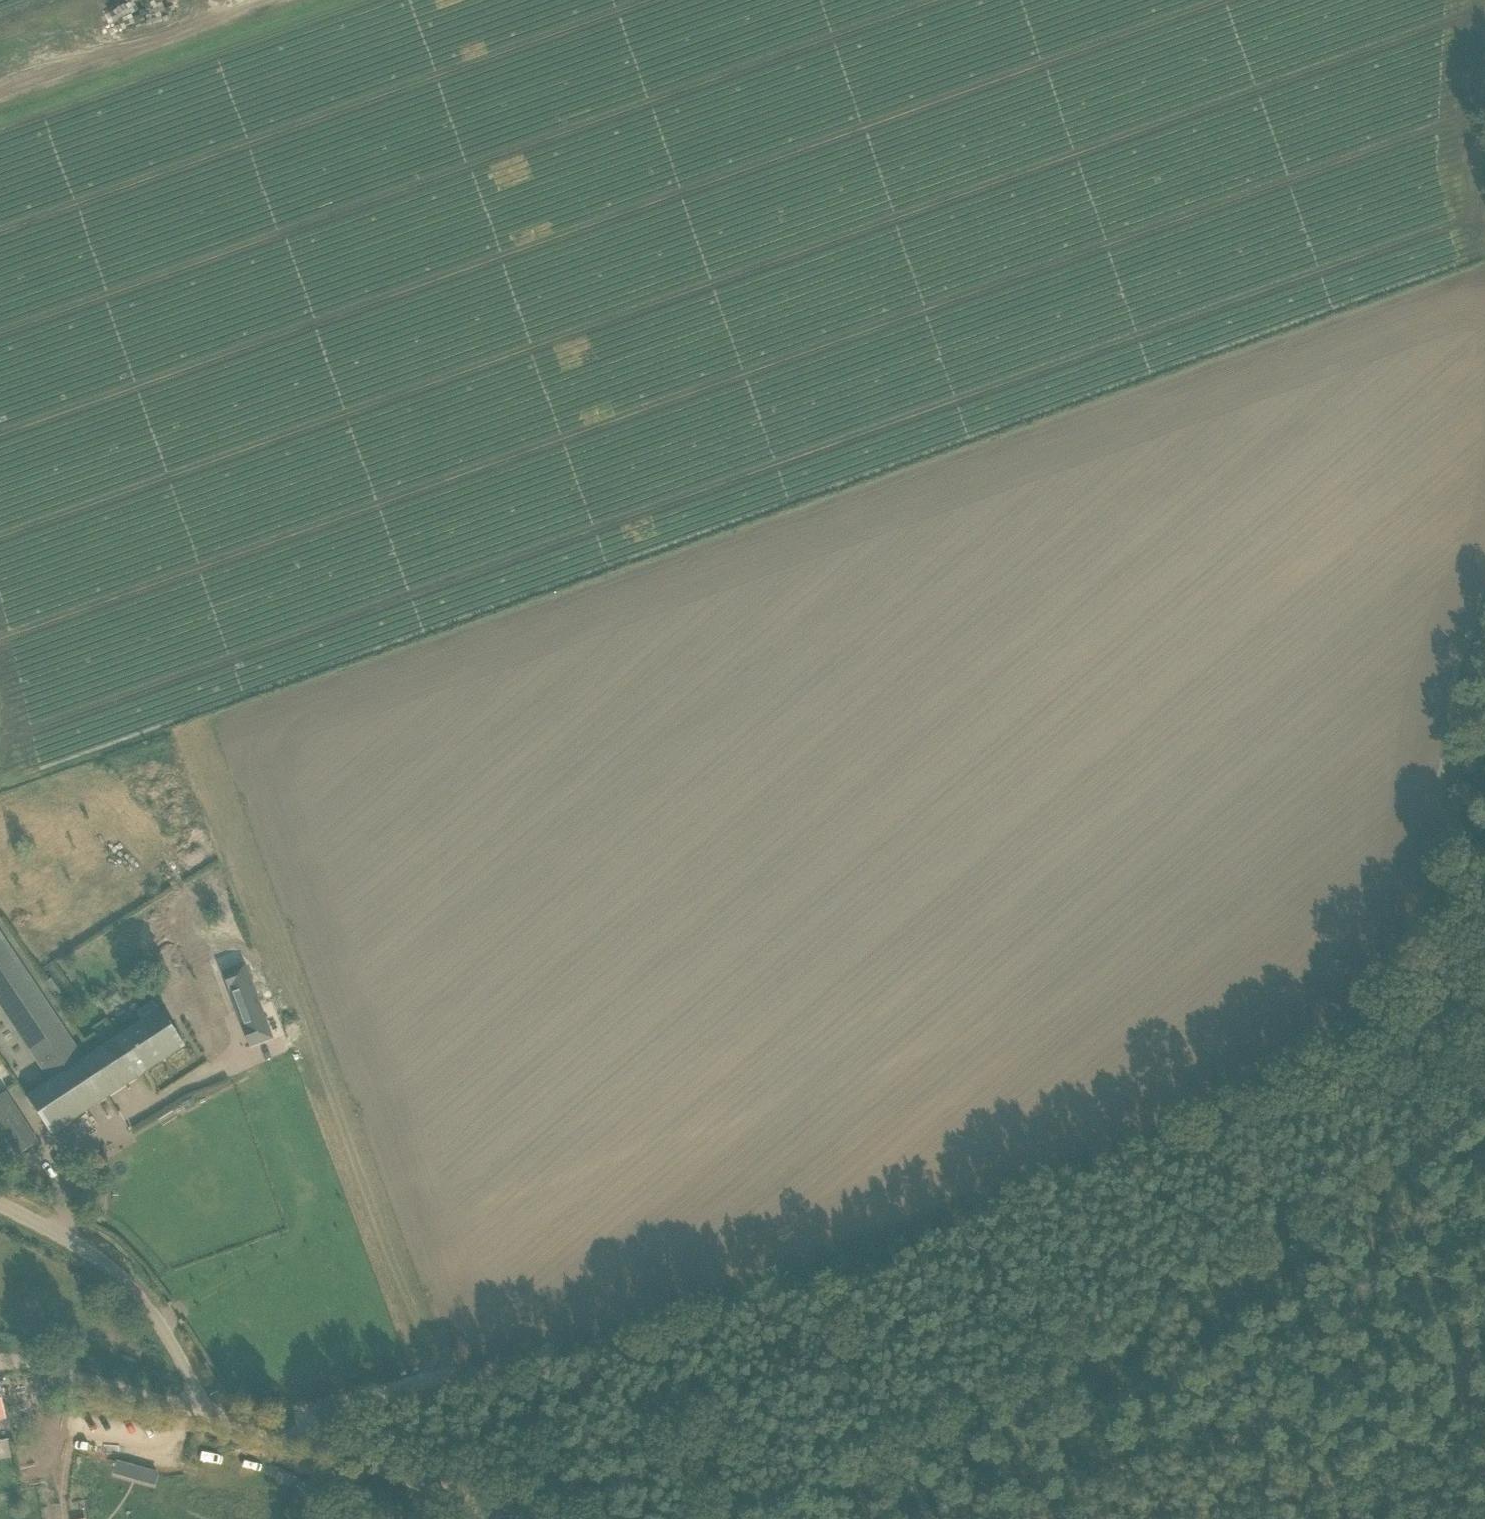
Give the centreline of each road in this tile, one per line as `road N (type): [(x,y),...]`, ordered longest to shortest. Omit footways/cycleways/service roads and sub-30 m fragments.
road 1 (track): [(297,1439),(1187,1119),(1337,1030),(1387,979),(1419,930),(1447,746),(1469,643),(1482,625)]
road 2 (track): [(864,1518),(869,1456),(885,1441),(1484,1116)]
road 3 (track): [(1128,1518),(1199,1516),(1286,1498),(1396,1456),(1484,1403)]
road 4 (unclassified): [(518,1518),(398,1470),(206,1413)]
road 5 (track): [(285,0),(0,105)]
road 6 (unclassified): [(206,1413),(154,1315),(116,1273),(0,1202)]
road 7 (track): [(1484,237),(1461,107),(1469,0)]
road 8 (unclassified): [(206,1413),(0,1362)]

